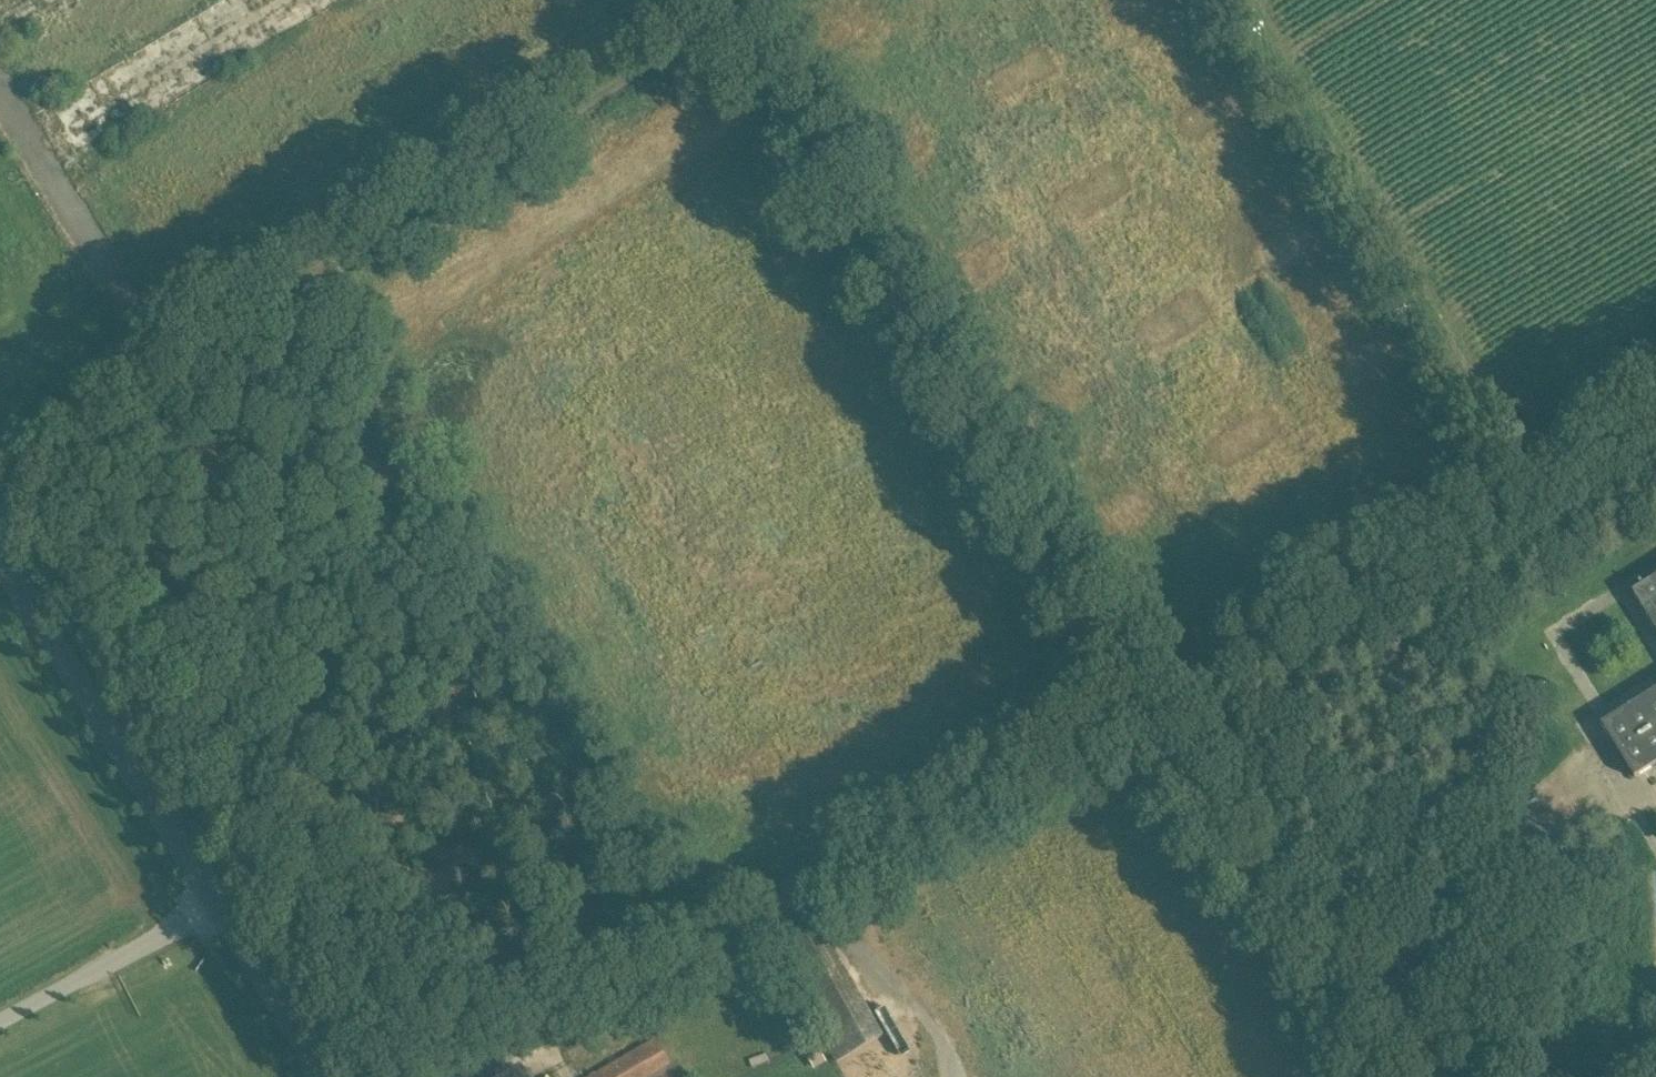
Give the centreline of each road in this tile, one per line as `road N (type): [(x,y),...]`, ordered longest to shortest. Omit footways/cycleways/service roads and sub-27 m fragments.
road 1 (tertiary): [(322,1076),(0,560)]

